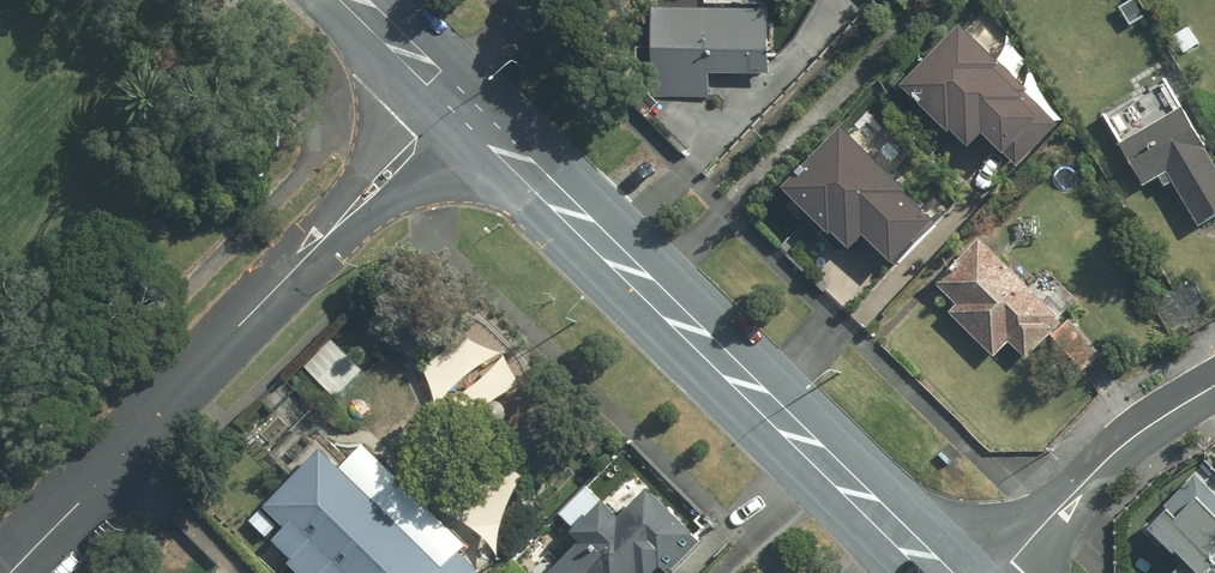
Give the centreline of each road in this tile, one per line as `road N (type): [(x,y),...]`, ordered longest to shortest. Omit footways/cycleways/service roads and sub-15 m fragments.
road 1 (tertiary): [(474,116),(941,572)]
road 2 (residential): [(315,253),(2,572)]
road 3 (residential): [(990,572),(1148,430),(1214,387)]
road 4 (residential): [(315,253),(367,168),(442,85)]
road 5 (residential): [(474,116),(315,253)]
road 6 (tertiary): [(356,0),(442,85)]

